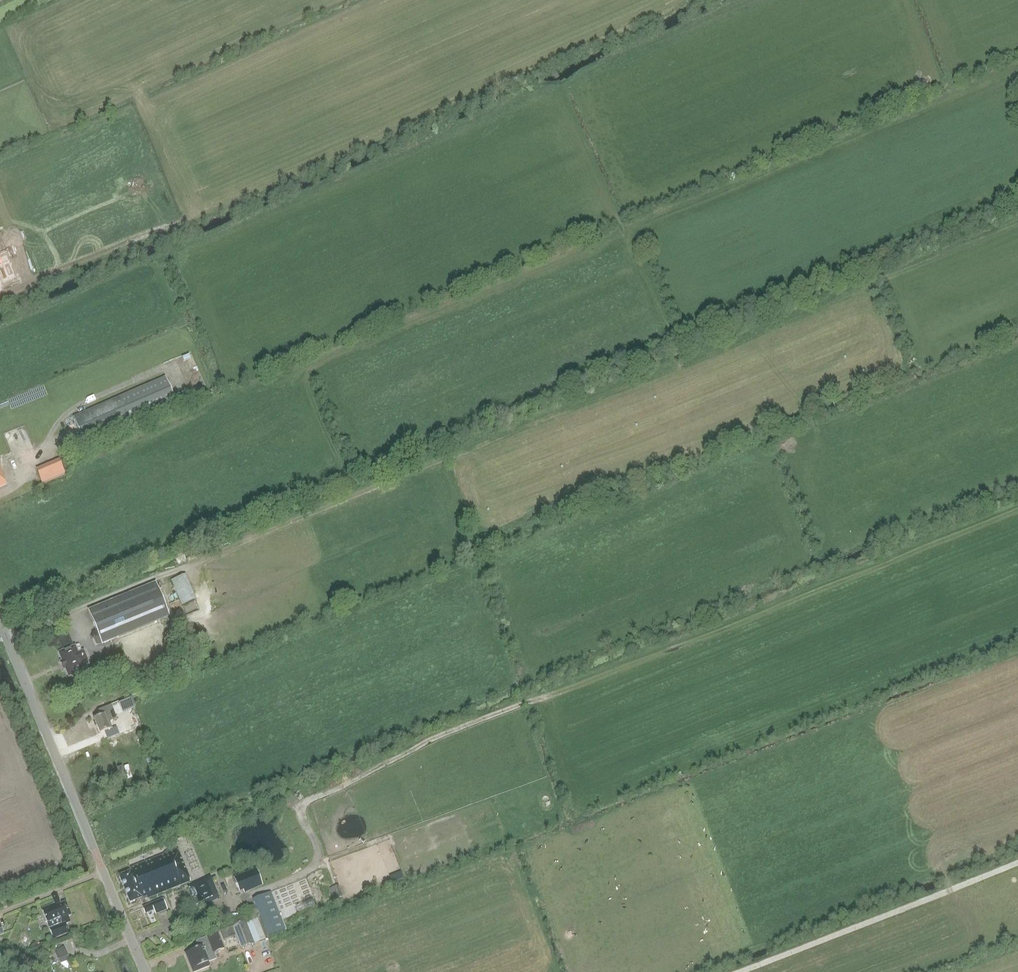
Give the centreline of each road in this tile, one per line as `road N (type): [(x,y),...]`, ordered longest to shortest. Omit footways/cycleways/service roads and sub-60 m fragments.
road 1 (tertiary): [(143,971),(0,626)]

